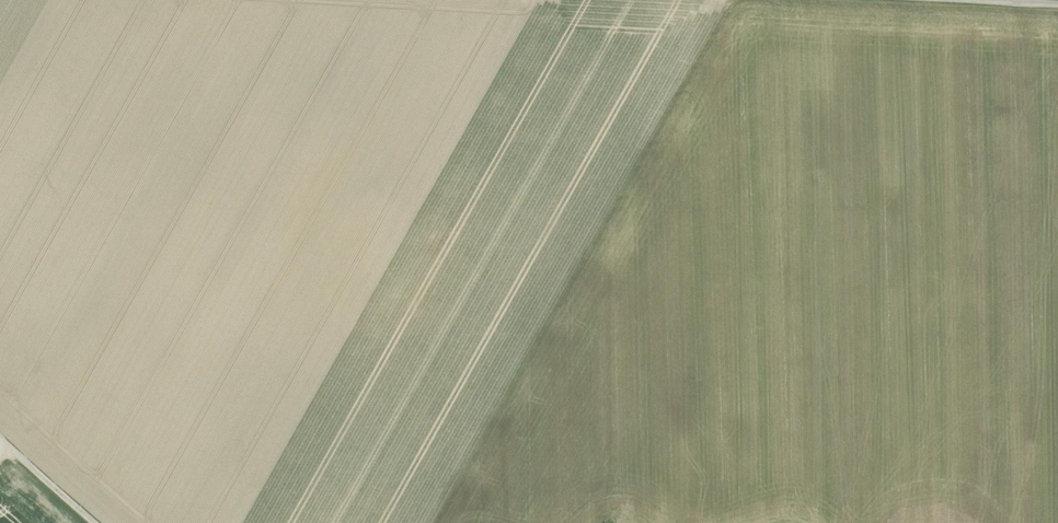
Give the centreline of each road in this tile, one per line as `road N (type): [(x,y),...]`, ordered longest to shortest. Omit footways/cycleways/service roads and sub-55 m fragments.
road 1 (track): [(1057,9),(879,0)]
road 2 (track): [(0,439),(97,522)]

